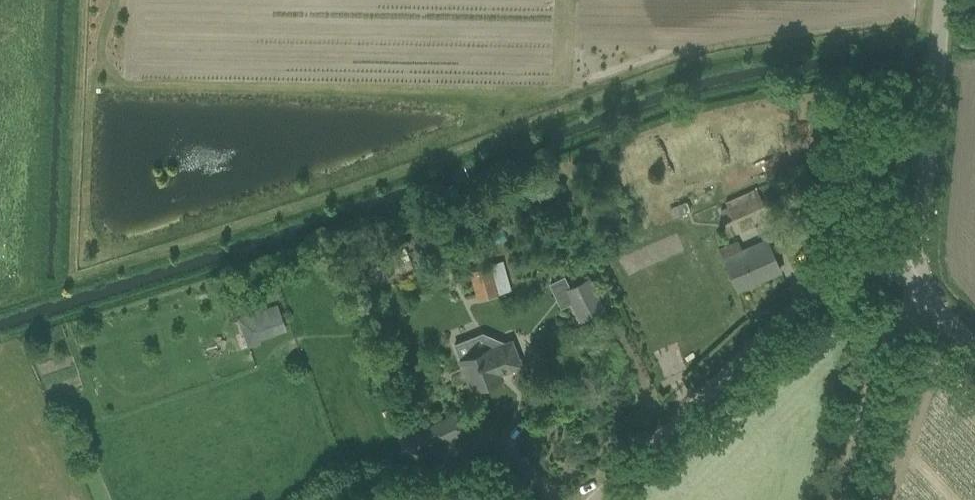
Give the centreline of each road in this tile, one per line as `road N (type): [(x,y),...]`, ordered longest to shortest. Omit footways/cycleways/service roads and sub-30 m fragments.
road 1 (unclassified): [(595,499),(820,283),(869,274),(910,290)]
road 2 (unclassified): [(910,290),(925,243),(944,0)]

